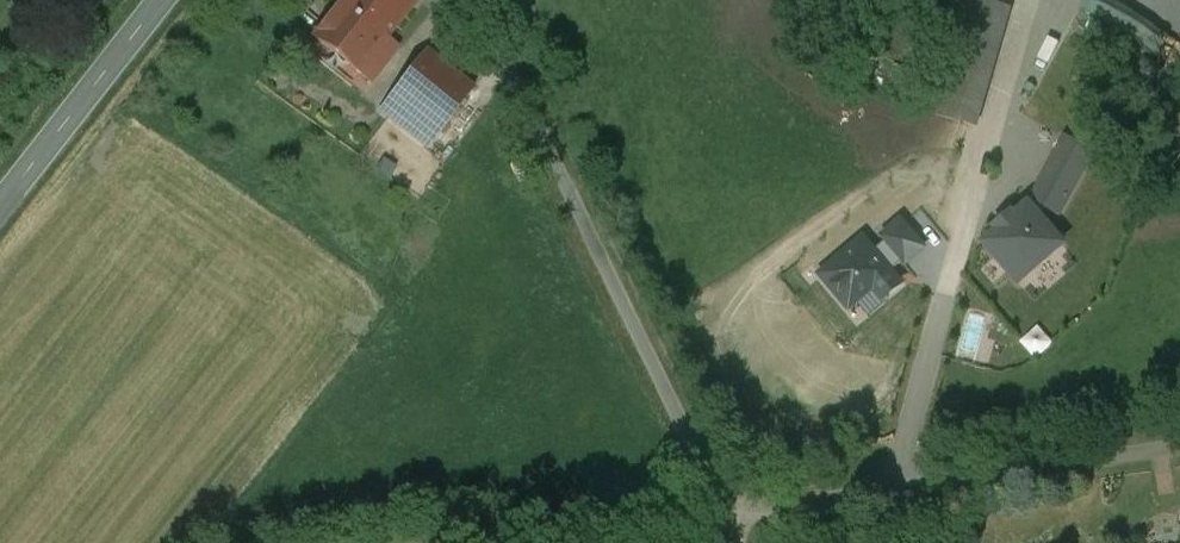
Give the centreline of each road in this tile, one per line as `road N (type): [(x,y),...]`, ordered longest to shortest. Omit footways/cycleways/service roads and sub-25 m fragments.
road 1 (unclassified): [(490,0),(732,501)]
road 2 (unclassified): [(1179,438),(732,501)]
road 3 (secondary): [(0,208),(162,0)]

